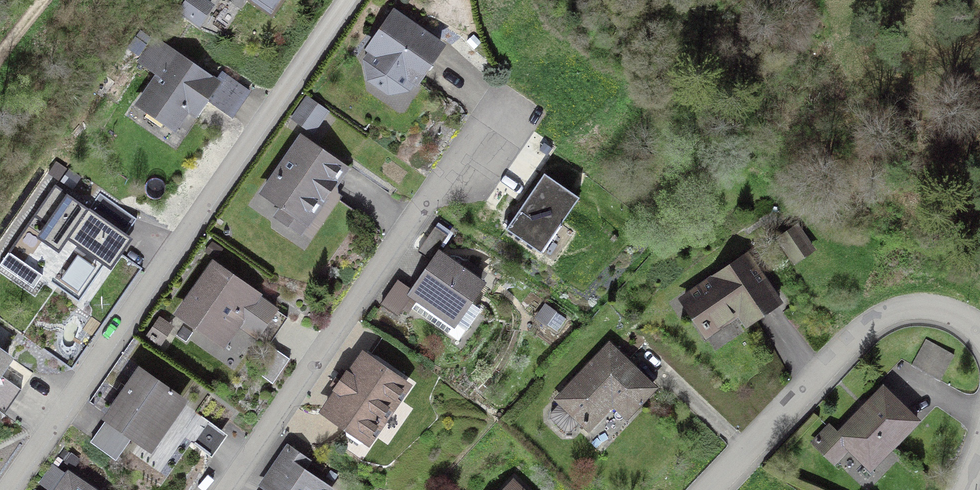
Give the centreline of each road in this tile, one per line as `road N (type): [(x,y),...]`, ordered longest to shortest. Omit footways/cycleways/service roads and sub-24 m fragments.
road 1 (residential): [(359,0),(14,489)]
road 2 (residential): [(234,489),(501,111)]
road 3 (residential): [(979,334),(949,316),(904,316),(864,335),(717,489)]

